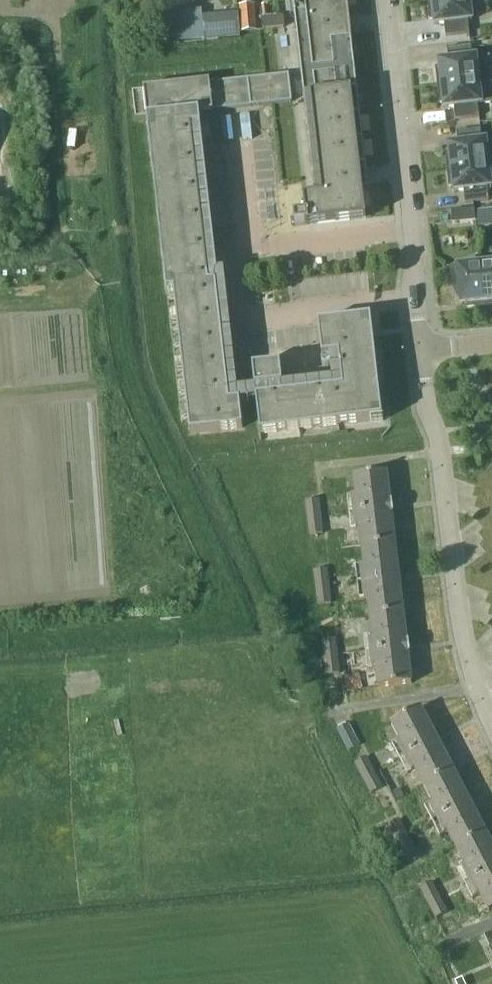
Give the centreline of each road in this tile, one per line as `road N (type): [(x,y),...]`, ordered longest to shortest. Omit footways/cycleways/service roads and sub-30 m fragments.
road 1 (residential): [(491,720),(465,655),(425,349)]
road 2 (residential): [(421,299),(246,321),(238,259),(250,240),(238,149)]
road 3 (residential): [(421,299),(386,0)]

